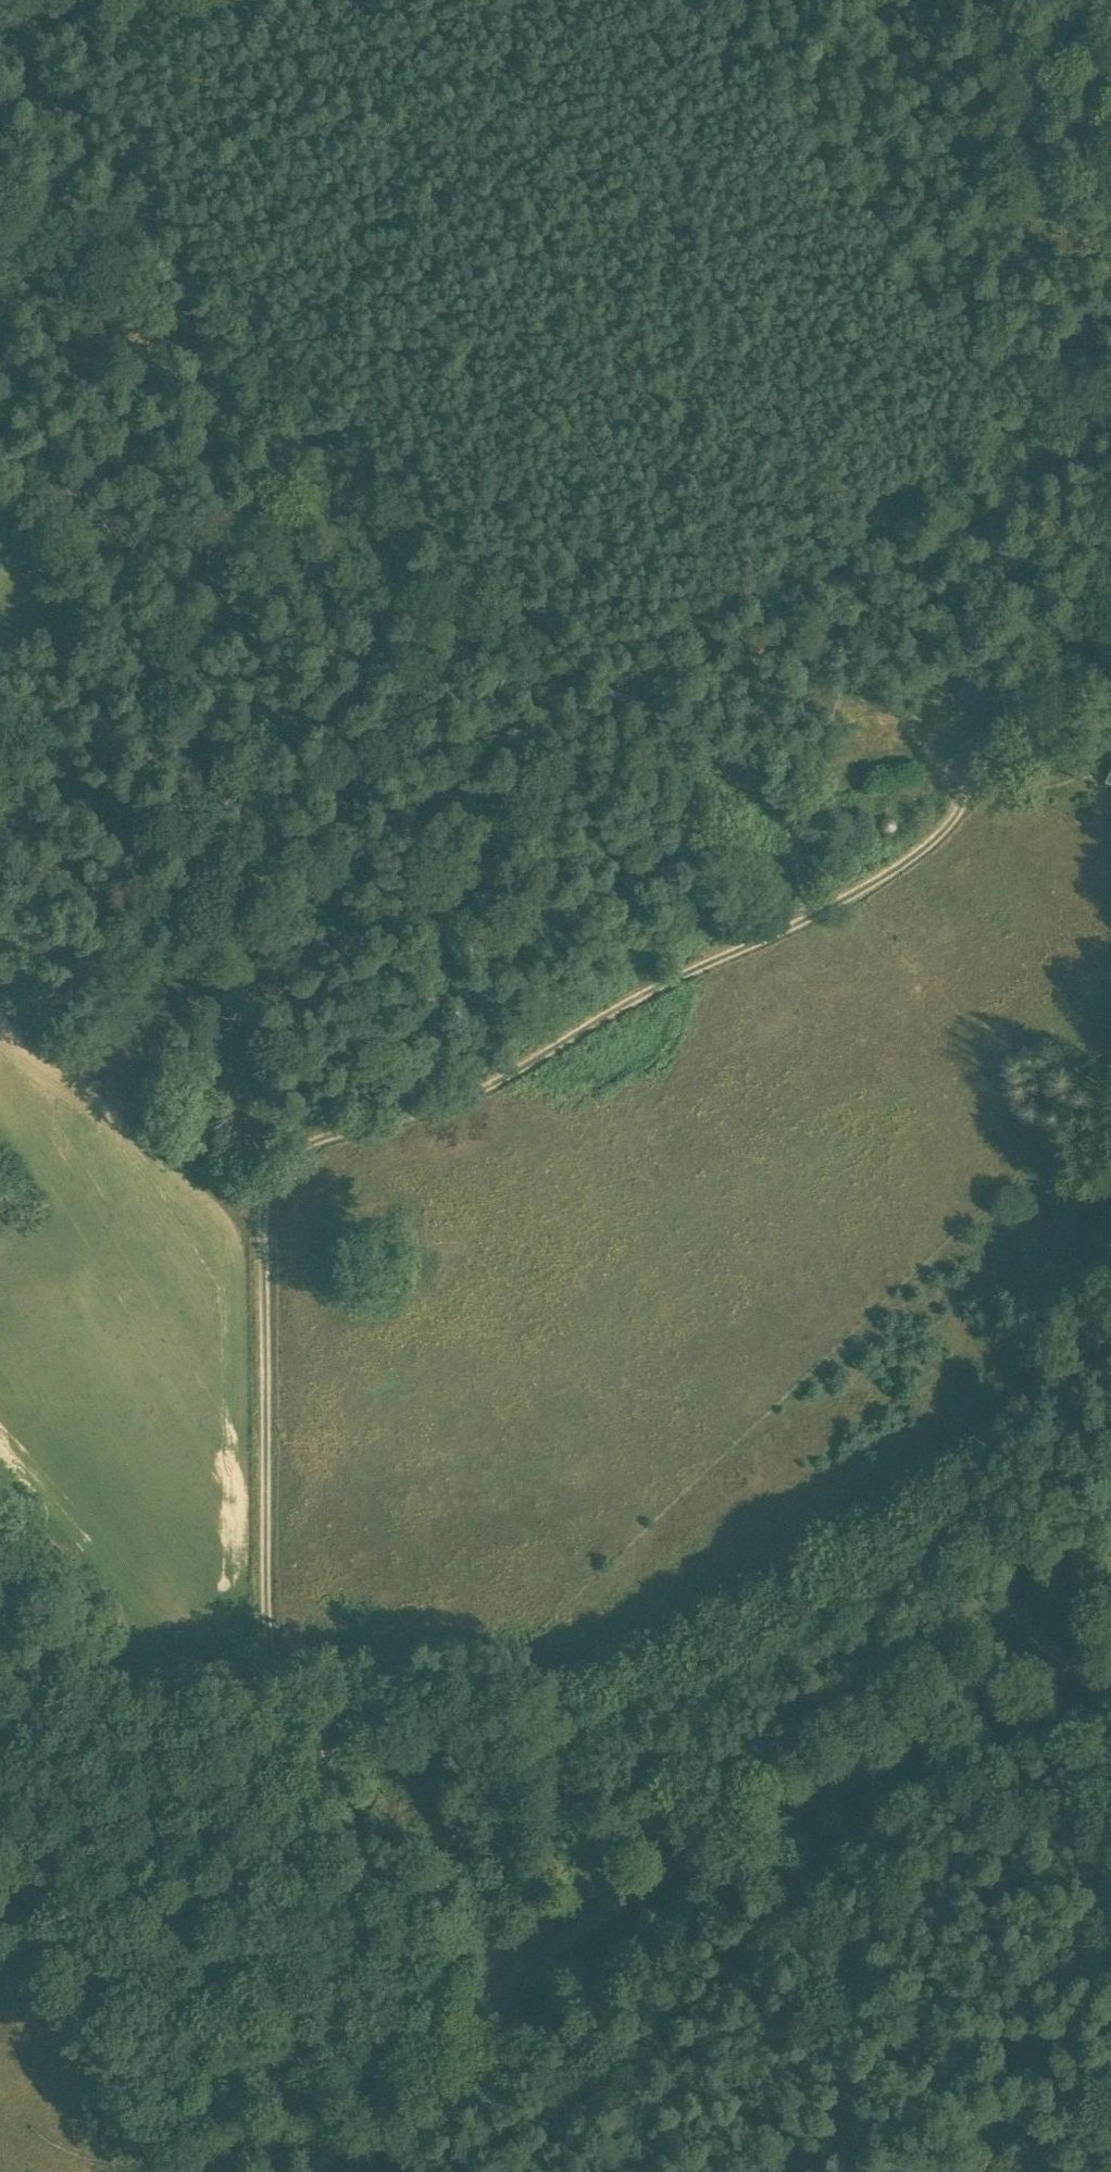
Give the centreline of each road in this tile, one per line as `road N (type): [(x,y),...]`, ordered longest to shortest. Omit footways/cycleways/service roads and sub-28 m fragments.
road 1 (track): [(818,914),(640,999),(472,1097),(299,1144),(274,1160),(263,1240),(268,1650),(283,1699),(316,1751),(341,1832),(370,1875),(455,1923),(525,1978)]
road 2 (unclassified): [(1110,1633),(998,1677),(847,1752),(555,1914),(502,1957),(313,2171)]
road 3 (unclassified): [(344,2171),(571,1933),(981,1714),(1110,1660)]
road 4 (track): [(818,914),(922,853),(961,811),(966,783)]
road 5 (unclassified): [(1110,174),(1096,85),(1106,0)]

